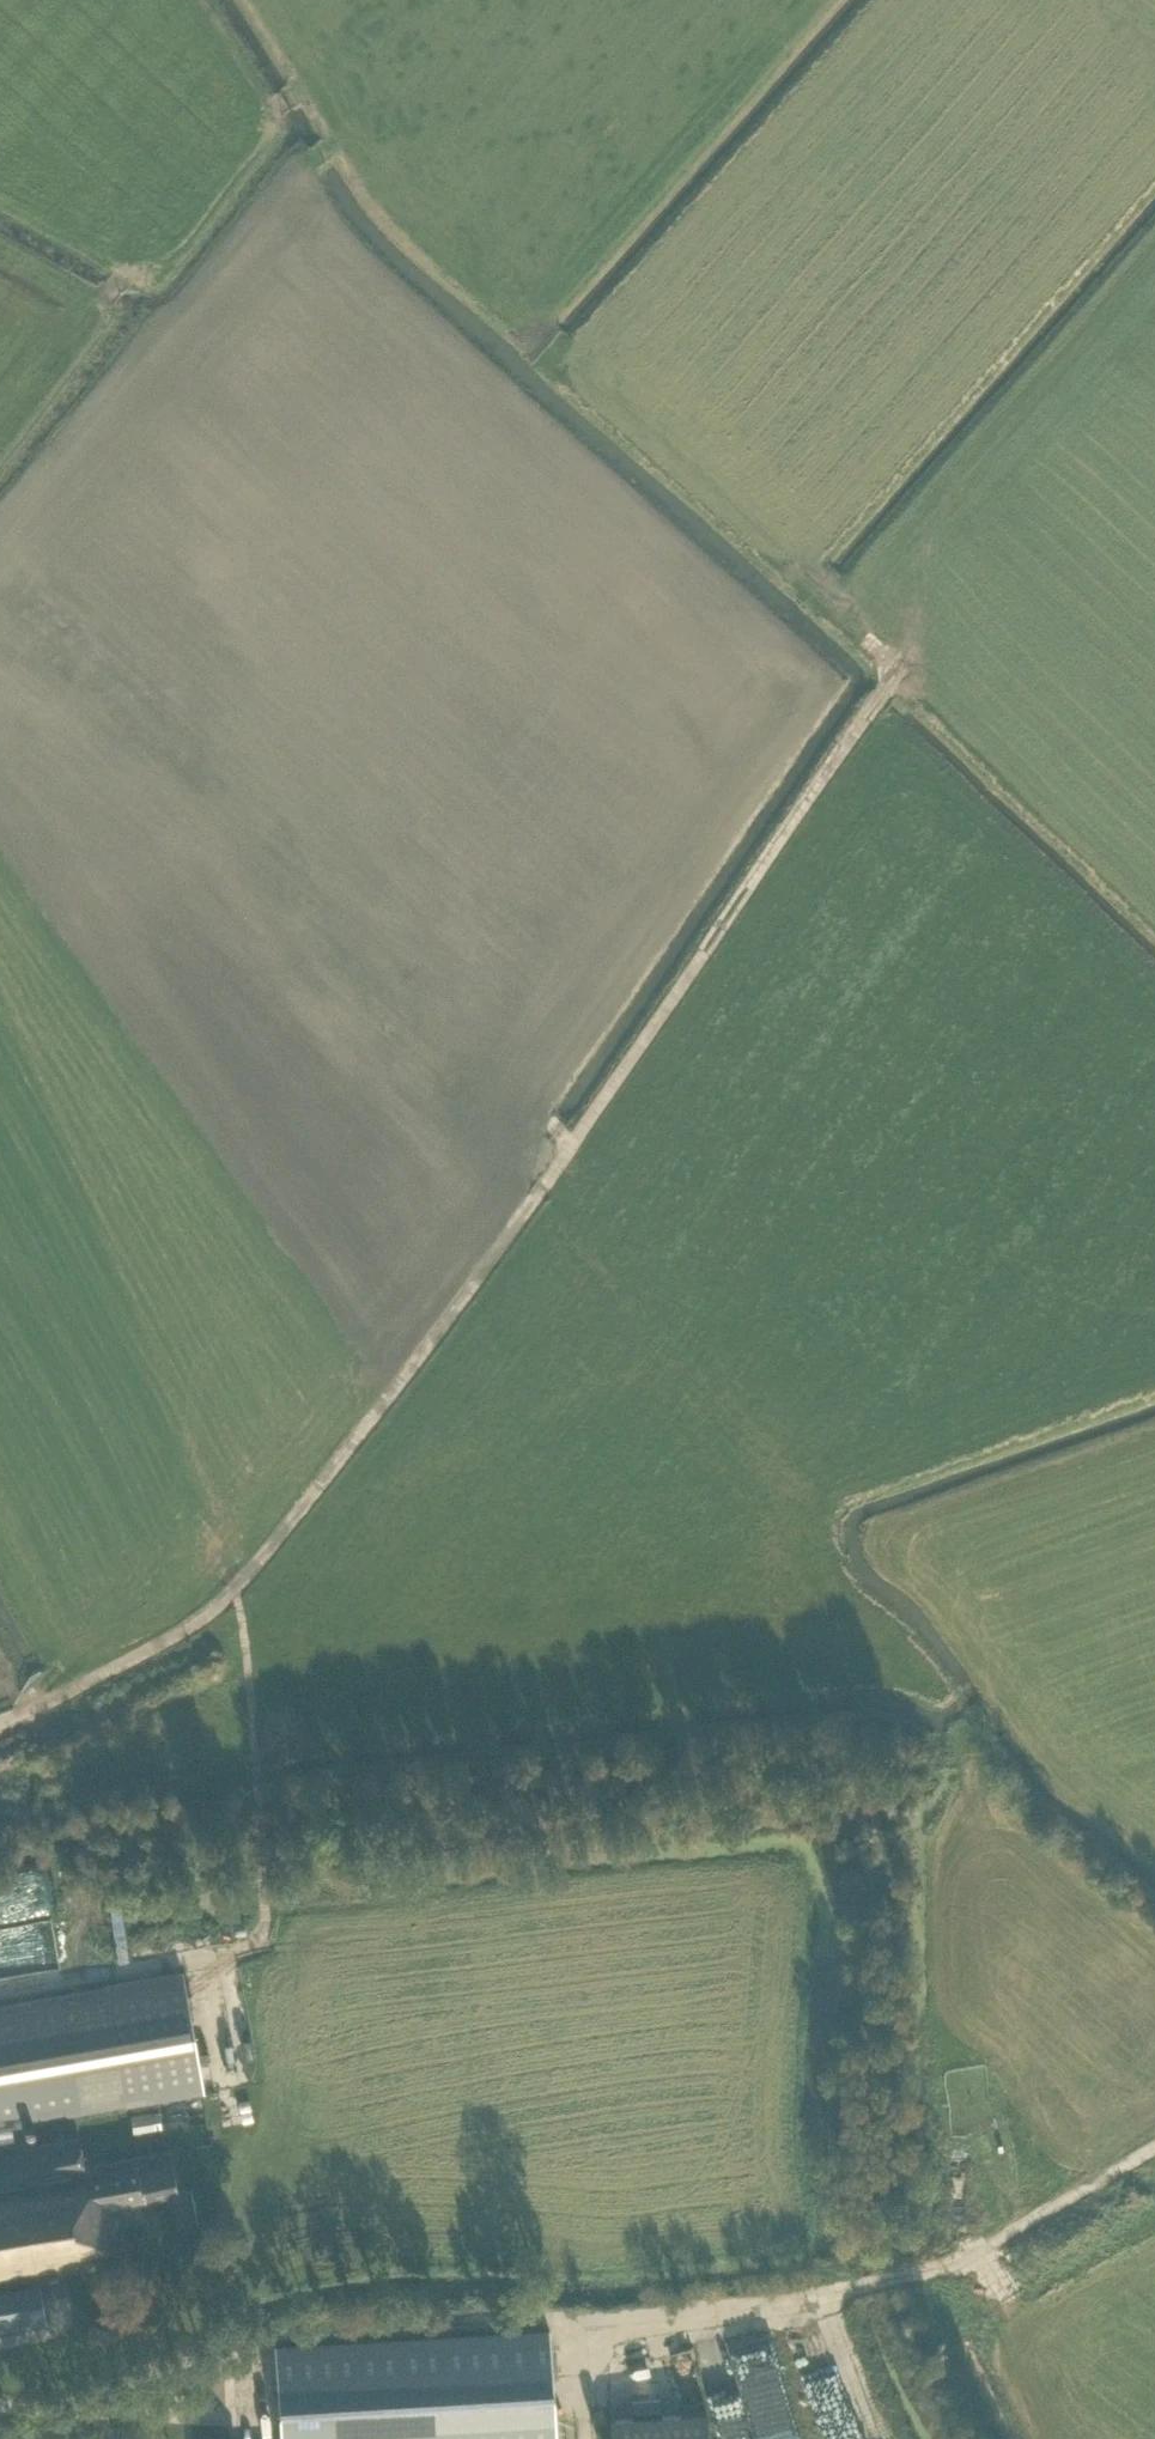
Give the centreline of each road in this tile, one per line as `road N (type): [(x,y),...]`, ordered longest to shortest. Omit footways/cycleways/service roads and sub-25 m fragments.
road 1 (track): [(1154,2147),(990,2244),(877,2284)]

